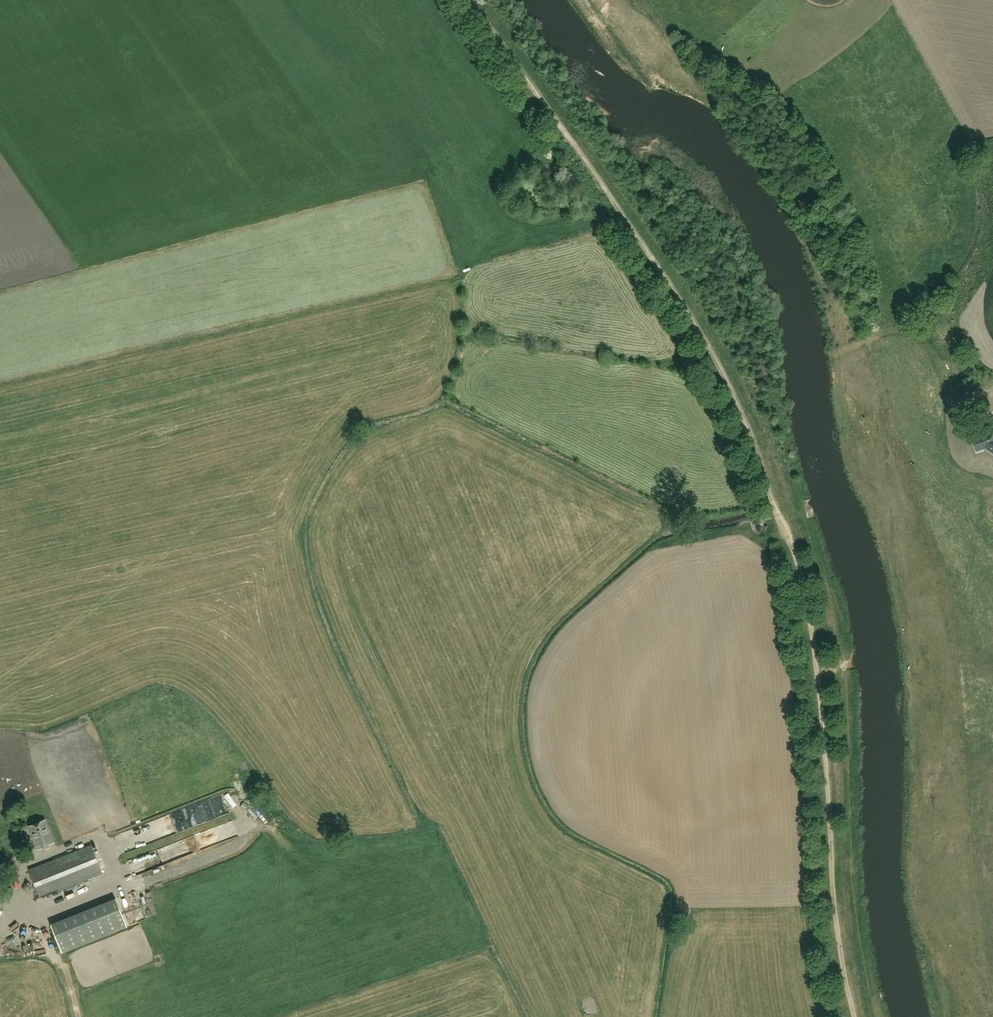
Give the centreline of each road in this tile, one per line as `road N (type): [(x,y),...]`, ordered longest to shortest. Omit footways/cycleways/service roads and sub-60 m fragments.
road 1 (track): [(469,0),(719,369),(779,523),(815,650),(851,1016)]

